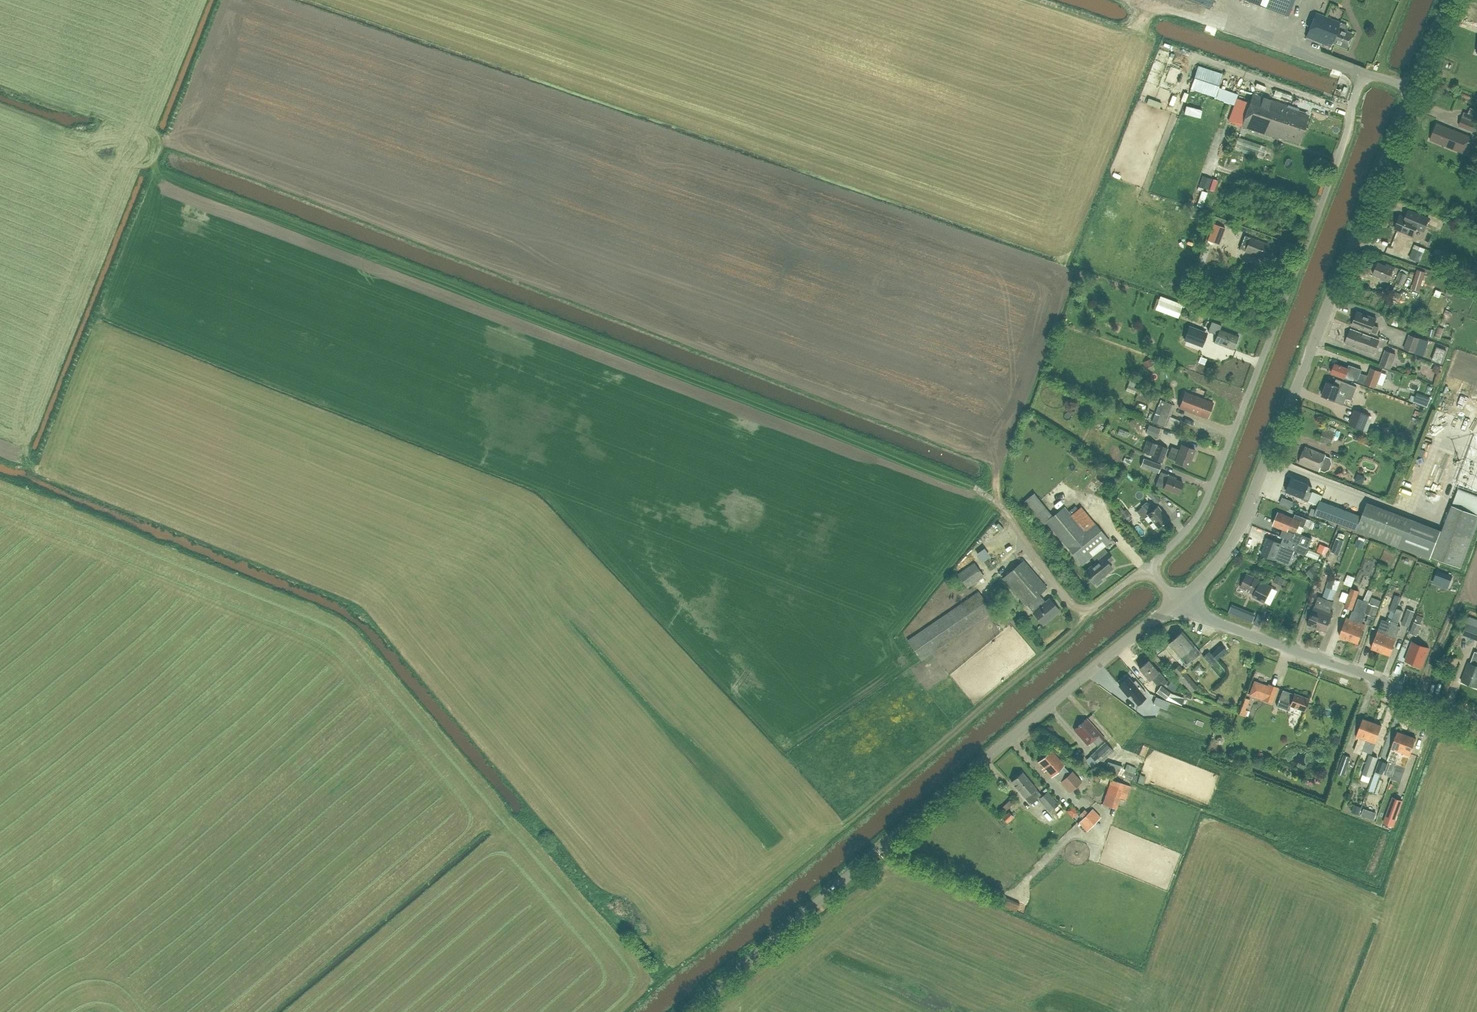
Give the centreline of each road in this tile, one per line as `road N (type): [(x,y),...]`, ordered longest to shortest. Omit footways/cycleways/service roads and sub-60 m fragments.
road 1 (tertiary): [(688,1011),(1178,602)]
road 2 (residential): [(1148,568),(1203,506),(1357,91),(1377,77),(1411,90)]
road 3 (tertiary): [(1178,602),(1226,551),(1243,519),(1411,90)]
road 4 (tertiary): [(1476,717),(1178,602)]

